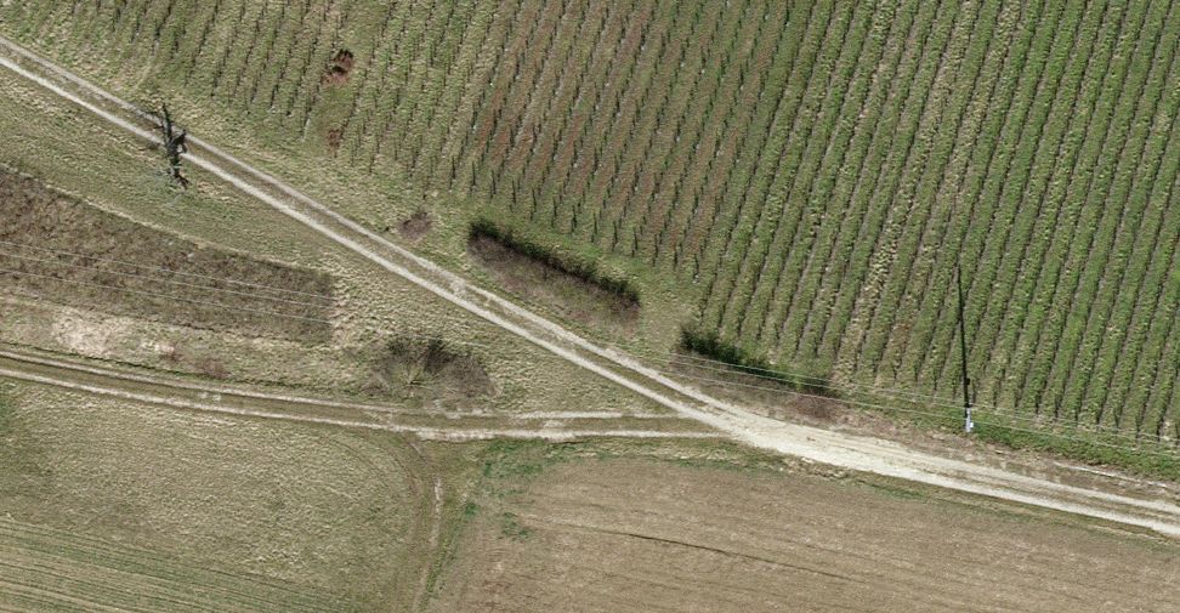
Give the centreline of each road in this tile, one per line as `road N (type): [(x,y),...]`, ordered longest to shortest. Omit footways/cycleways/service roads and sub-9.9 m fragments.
road 1 (track): [(0,44),(730,431),(1179,521)]
road 2 (track): [(0,363),(449,429),(730,431)]
road 3 (track): [(449,429),(393,612)]

